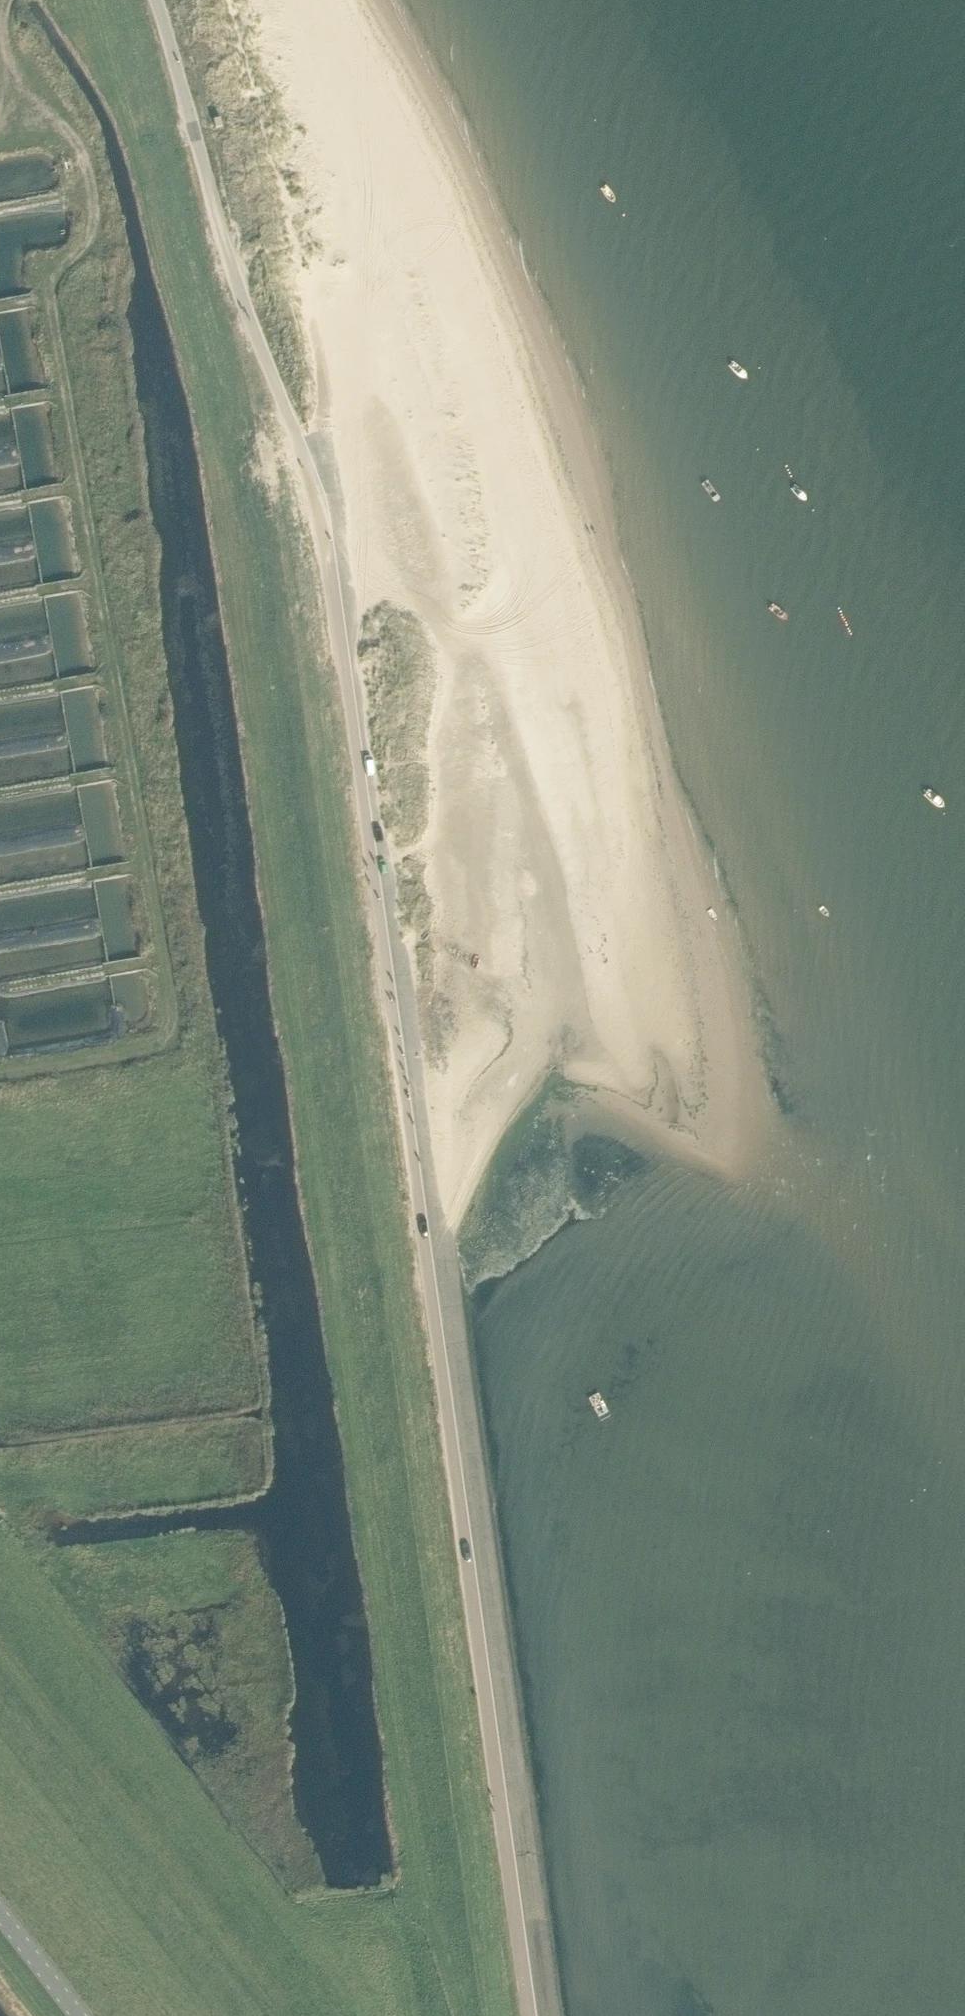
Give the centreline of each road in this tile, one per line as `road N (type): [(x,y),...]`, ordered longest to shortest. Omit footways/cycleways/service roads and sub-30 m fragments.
road 1 (unclassified): [(531,2015),(322,507),(236,273),(157,0)]
road 2 (unclassified): [(73,2015),(0,1920)]

